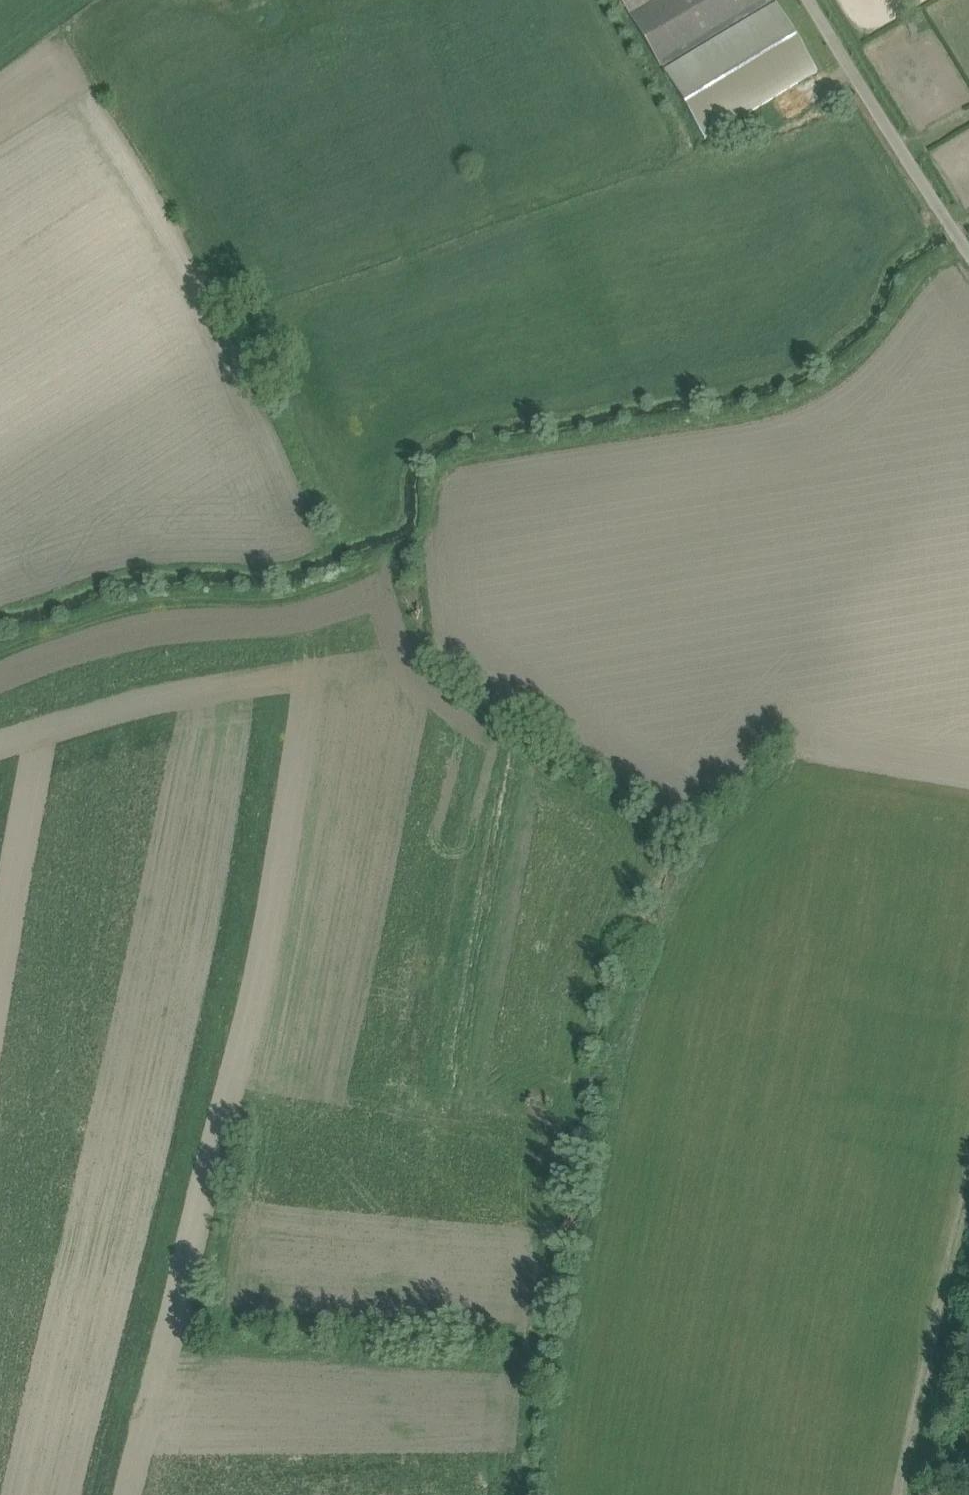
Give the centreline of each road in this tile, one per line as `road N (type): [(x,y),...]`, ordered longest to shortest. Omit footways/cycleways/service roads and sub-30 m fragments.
road 1 (unclassified): [(968,252),(810,0)]
road 2 (track): [(908,1494),(968,1239)]

